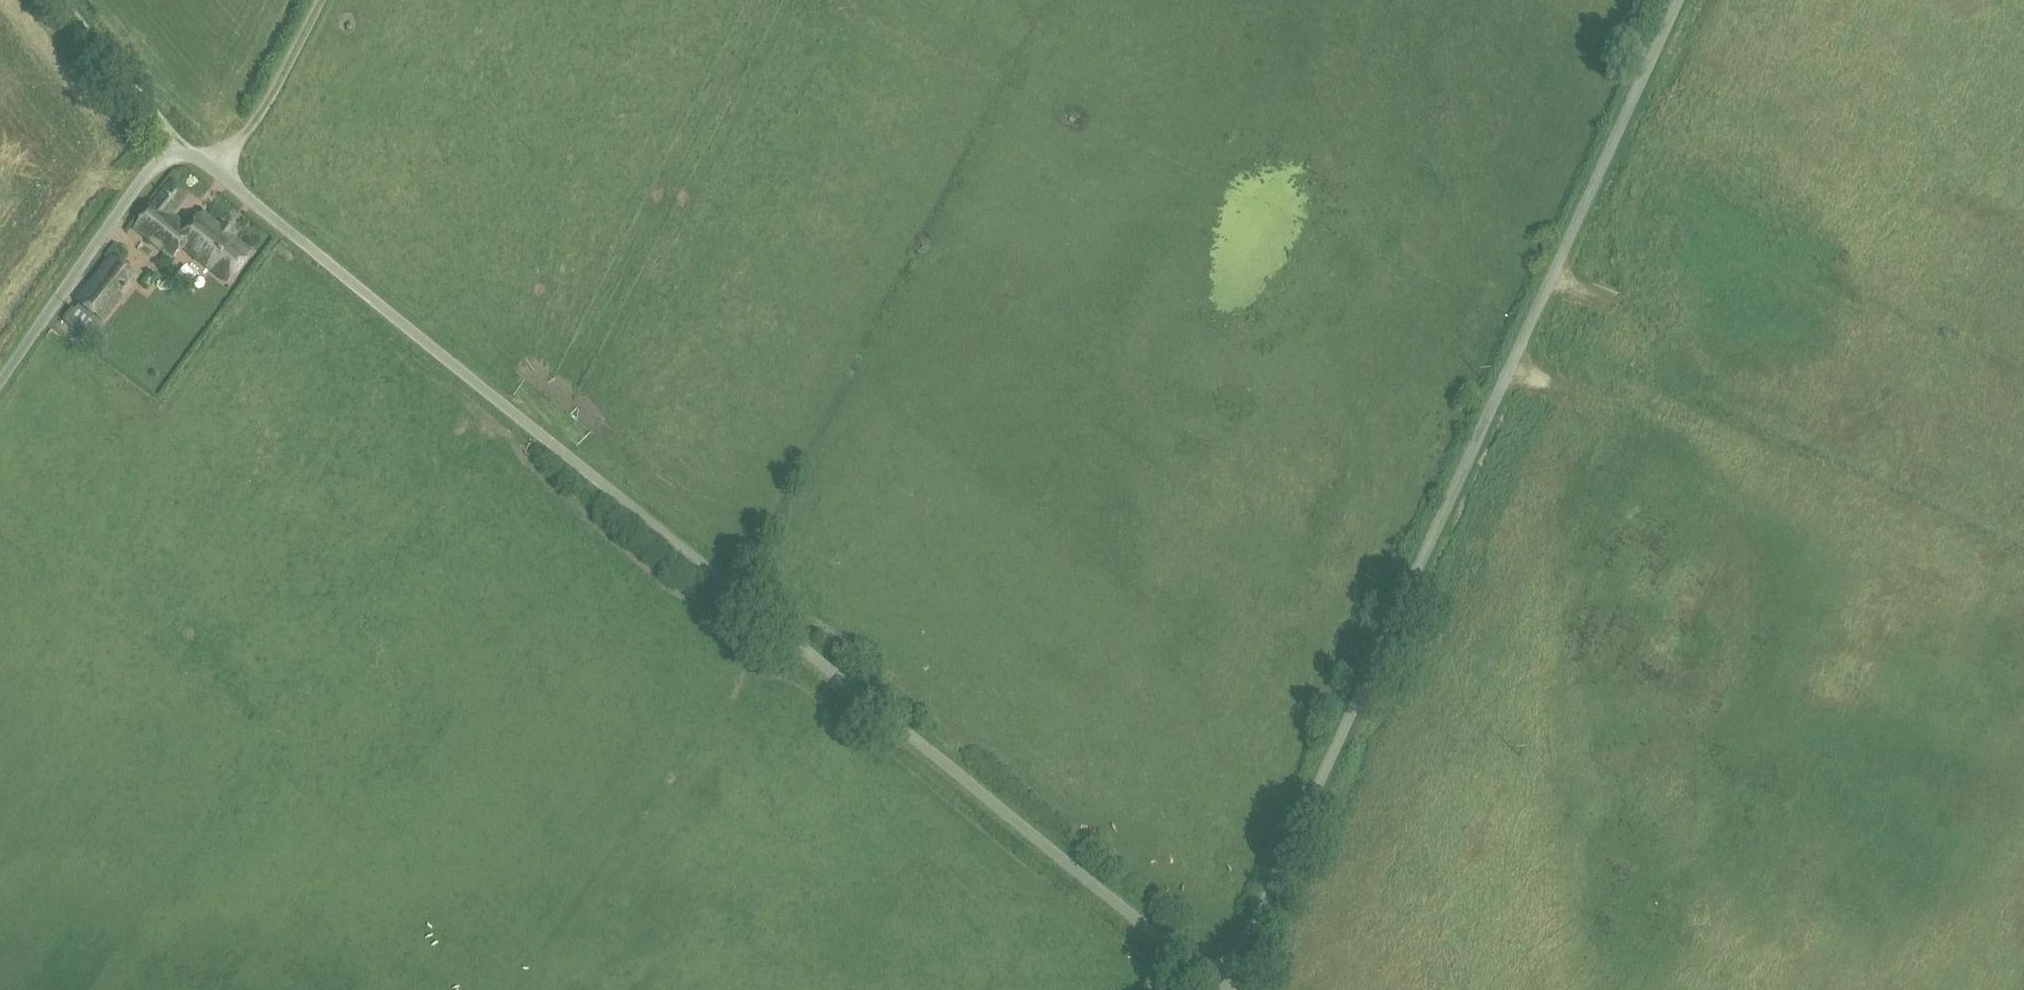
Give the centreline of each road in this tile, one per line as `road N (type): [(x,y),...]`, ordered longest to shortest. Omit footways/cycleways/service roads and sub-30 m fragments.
road 1 (unclassified): [(0,384),(156,169),(184,159),(216,174),(1220,989)]
road 2 (track): [(1681,0),(1229,989)]
road 3 (track): [(320,0),(264,116),(216,174)]
road 4 (track): [(184,159),(67,0)]

